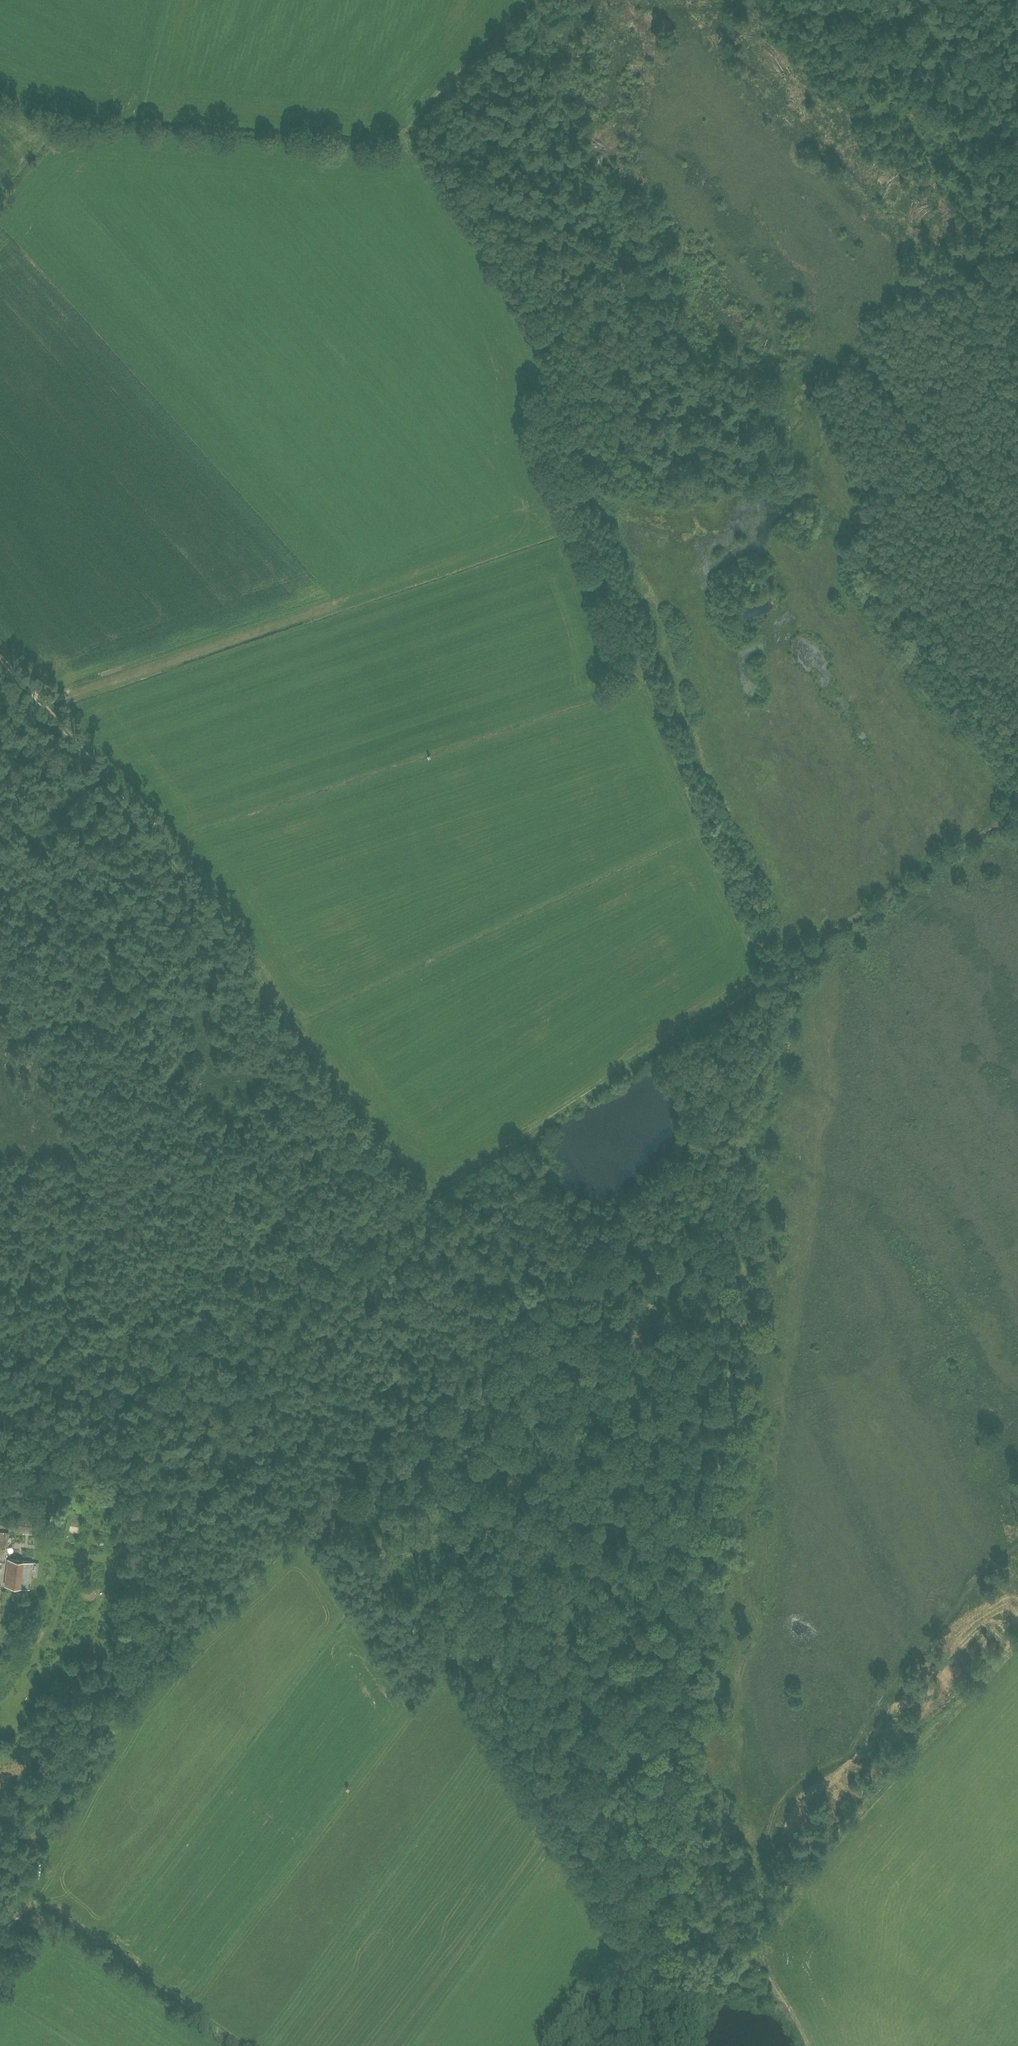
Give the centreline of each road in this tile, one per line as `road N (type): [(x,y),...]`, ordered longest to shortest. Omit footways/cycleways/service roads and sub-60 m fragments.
road 1 (track): [(426,1204),(1017,814)]
road 2 (track): [(0,658),(426,1204)]
road 3 (track): [(873,1796),(775,1900),(749,1896),(786,1800),(854,1753),(920,1647),(952,1620),(971,1583),(1017,1543)]
road 4 (track): [(548,2045),(634,1925)]

